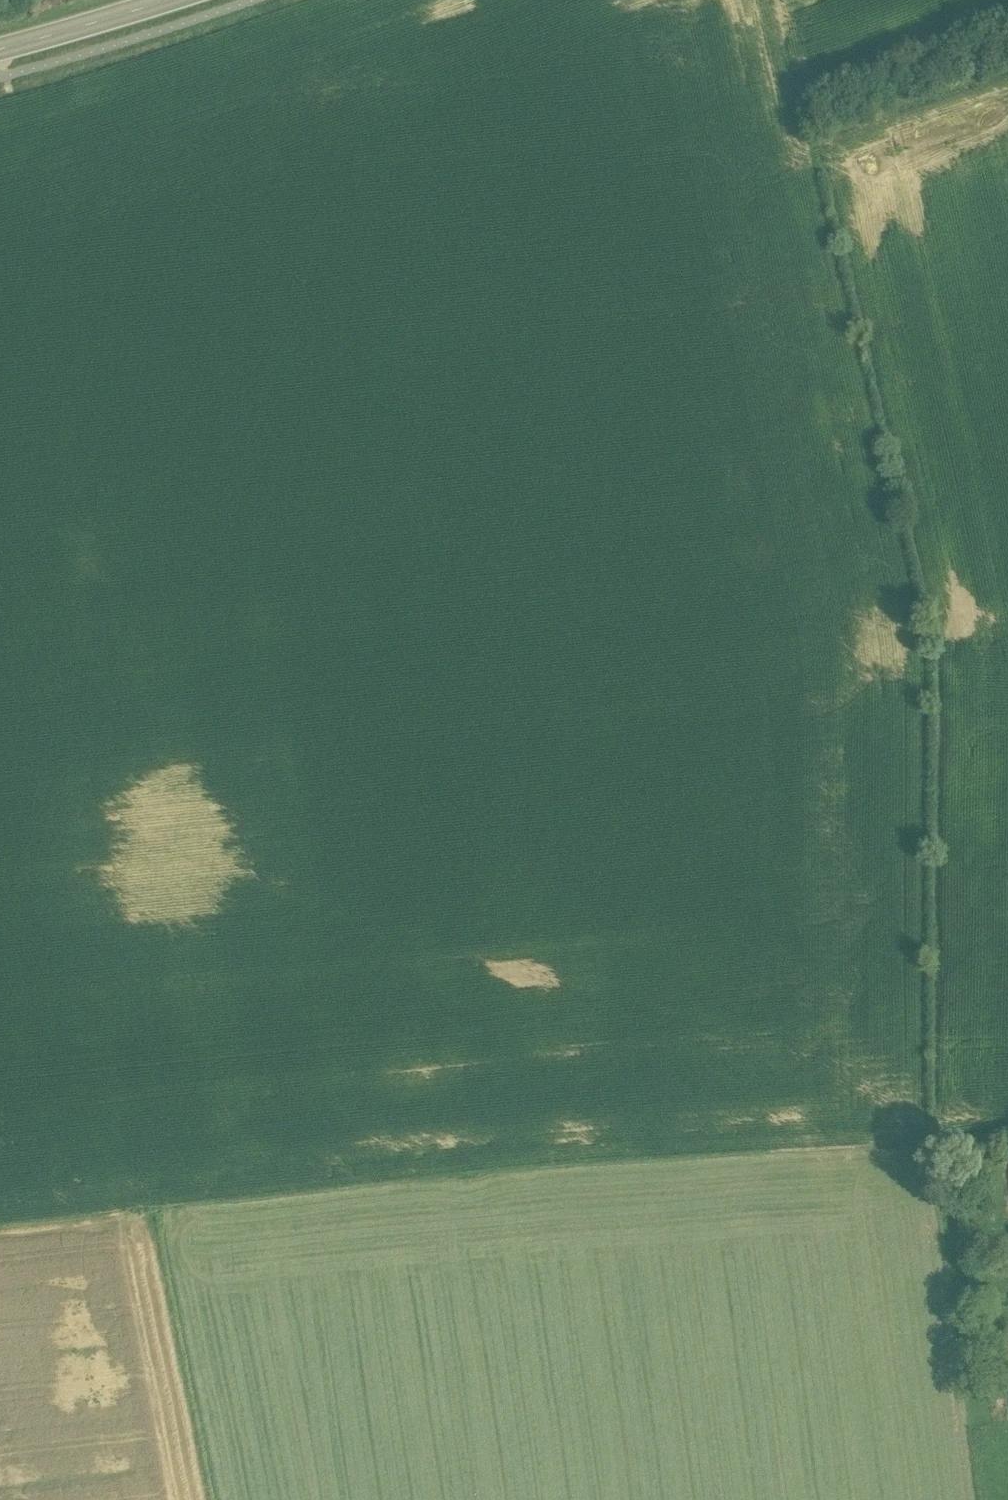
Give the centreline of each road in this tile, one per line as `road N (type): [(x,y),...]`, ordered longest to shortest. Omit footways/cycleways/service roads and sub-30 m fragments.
road 1 (tertiary): [(0,49),(164,0)]

